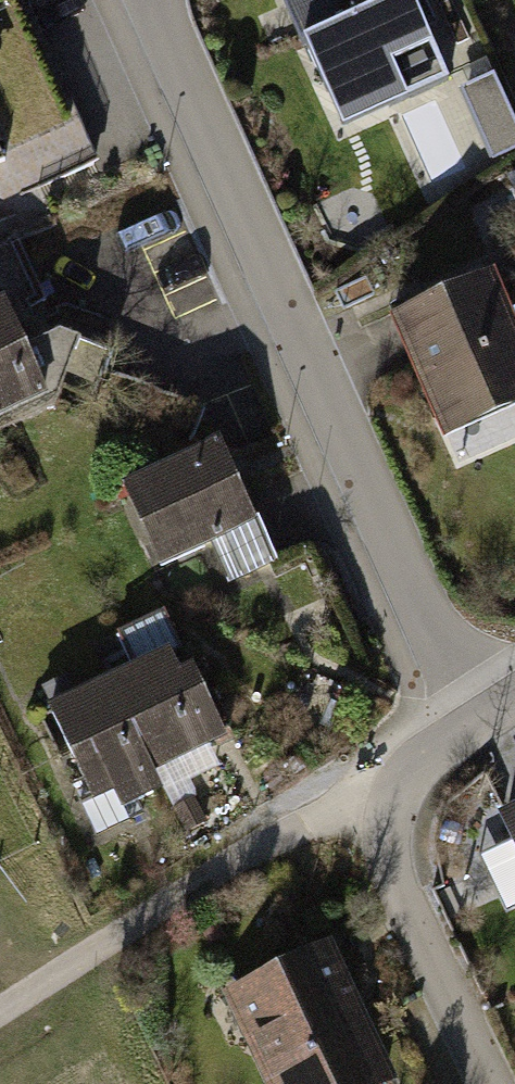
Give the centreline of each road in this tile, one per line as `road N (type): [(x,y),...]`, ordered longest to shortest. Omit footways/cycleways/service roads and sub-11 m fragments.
road 1 (residential): [(151,0),(479,723)]
road 2 (residential): [(390,781),(80,965)]
road 3 (residential): [(390,781),(385,864),(491,1083)]

